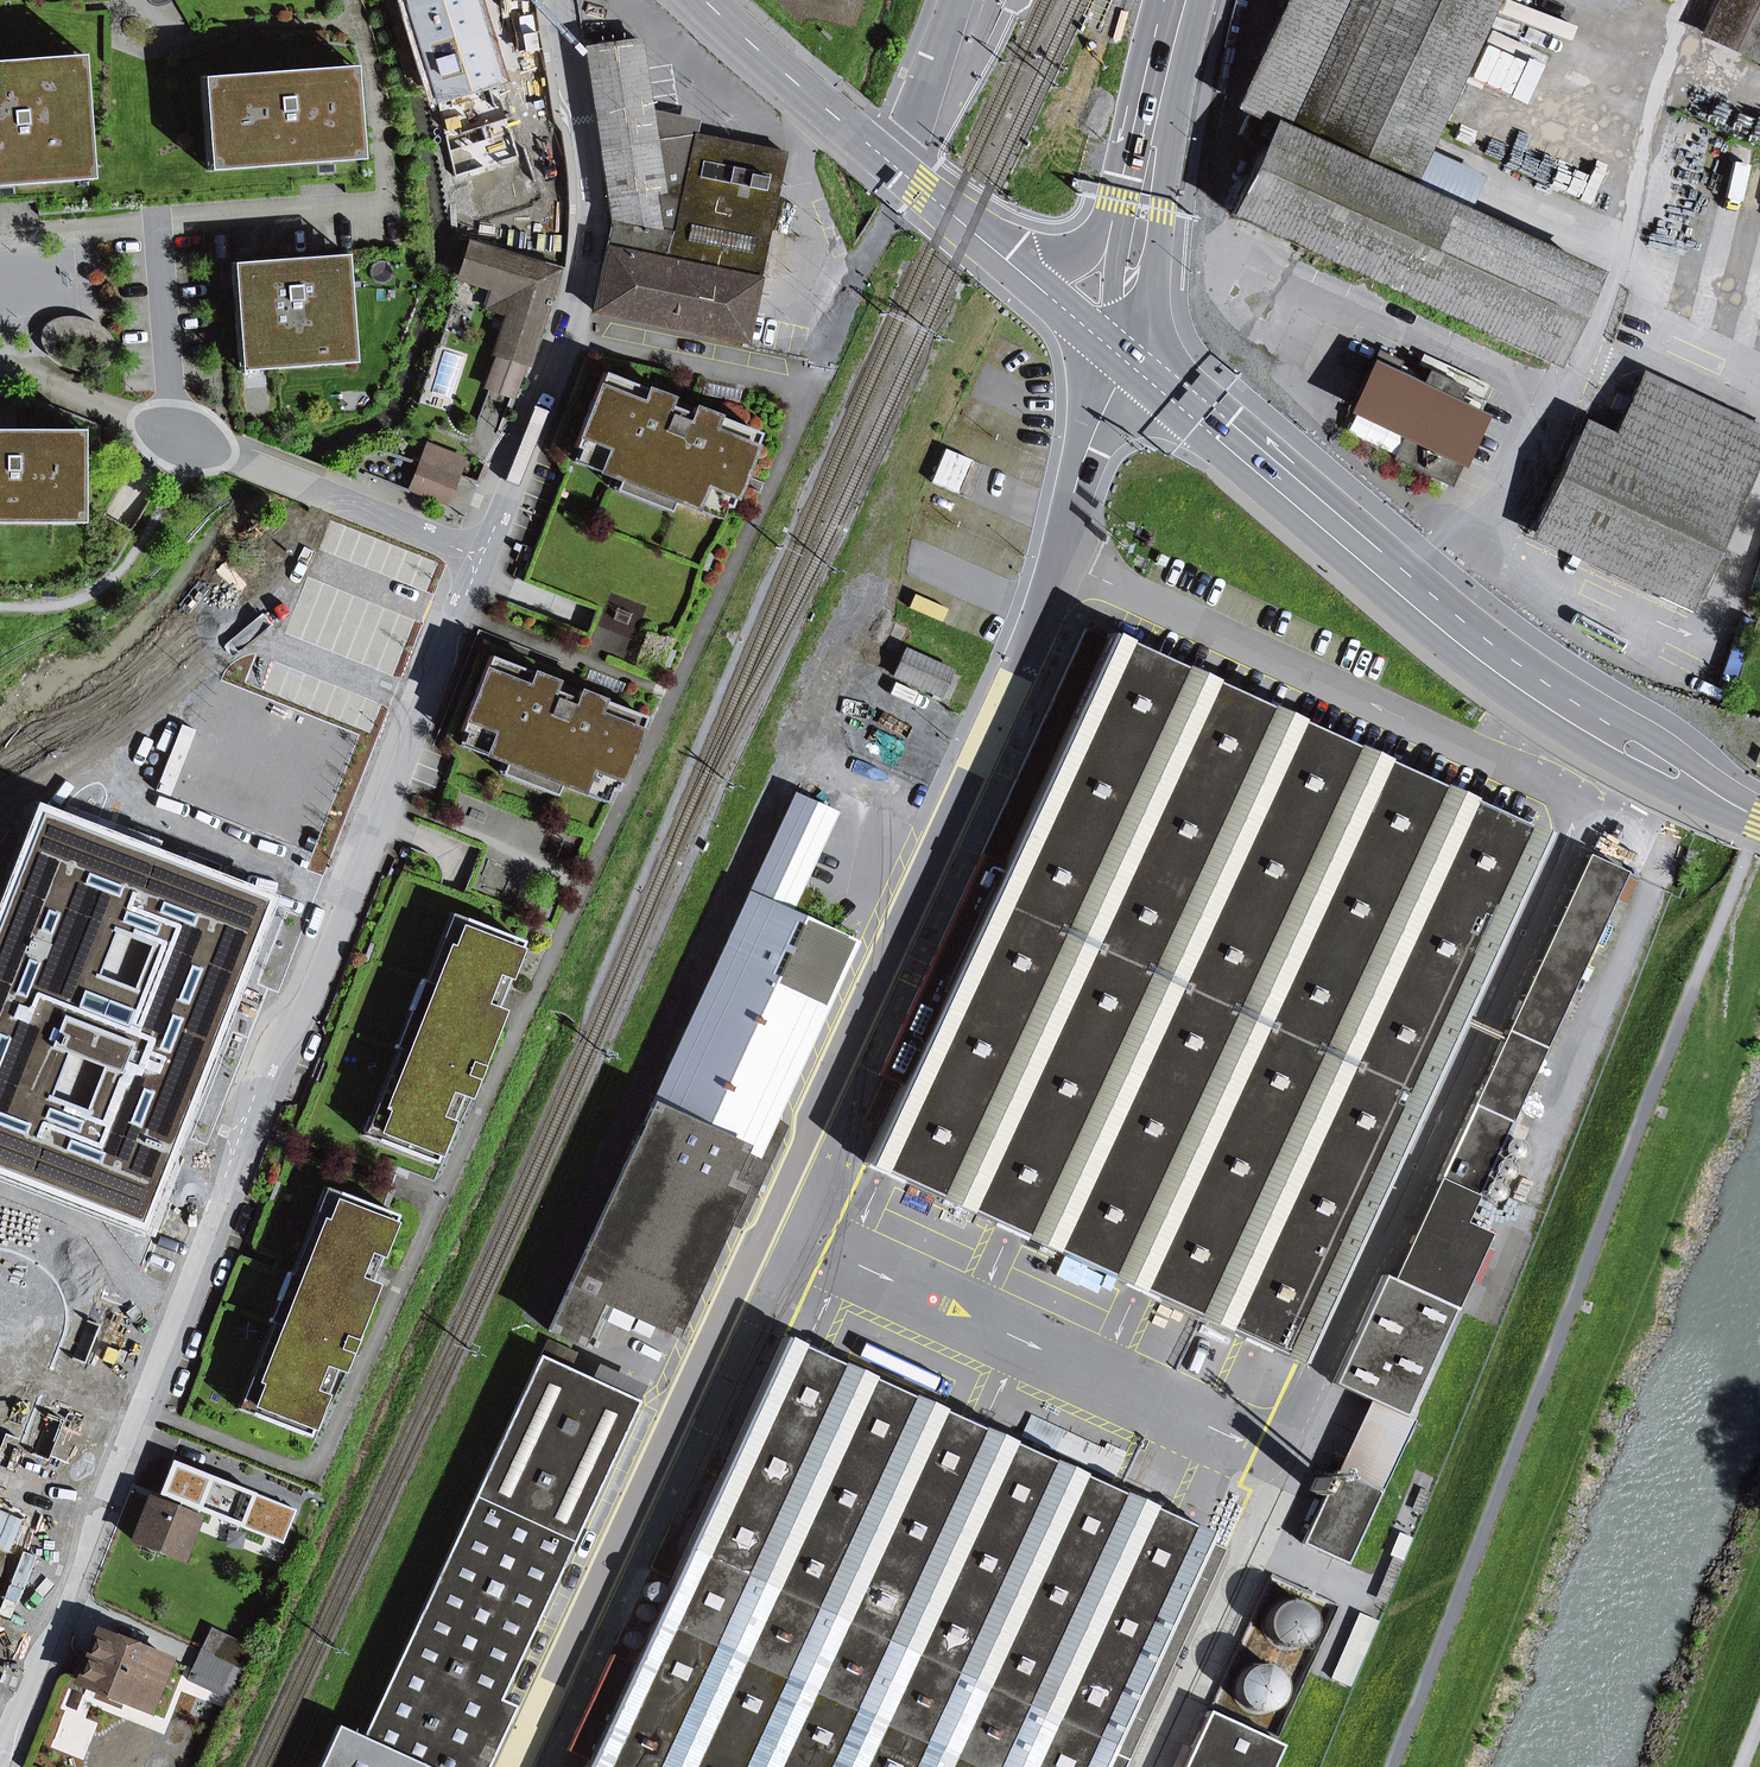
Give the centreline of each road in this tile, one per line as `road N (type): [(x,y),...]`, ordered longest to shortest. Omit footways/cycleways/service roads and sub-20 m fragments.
road 1 (residential): [(511,1766),(1045,615),(1121,358)]
road 2 (track): [(1759,825),(1388,1766)]
road 3 (residential): [(372,843),(307,1009),(279,1037),(265,1070),(0,1761)]
road 4 (primary): [(1759,820),(1619,742),(1501,662),(1121,358)]
road 5 (residential): [(561,0),(591,194),(583,294),(481,559)]
road 6 (residential): [(0,781),(85,729),(372,843)]
road 7 (residential): [(173,433),(481,559)]
road 8 (residential): [(481,559),(372,843)]
road 9 (primary): [(896,167),(702,0)]
road 10 (primary): [(1121,358),(1151,278),(1167,154),(1158,118)]
road 11 (residential): [(955,0),(896,167)]
road 12 (primary): [(1011,266),(896,167)]
road 13 (track): [(1713,1073),(1718,925)]
road 14 (primary): [(1121,358),(1011,266)]
road 15 (primary): [(1114,230),(1121,358)]
road 16 (primary): [(1158,118),(1133,142),(1114,230)]
road 17 (primary): [(1158,118),(1186,0)]

